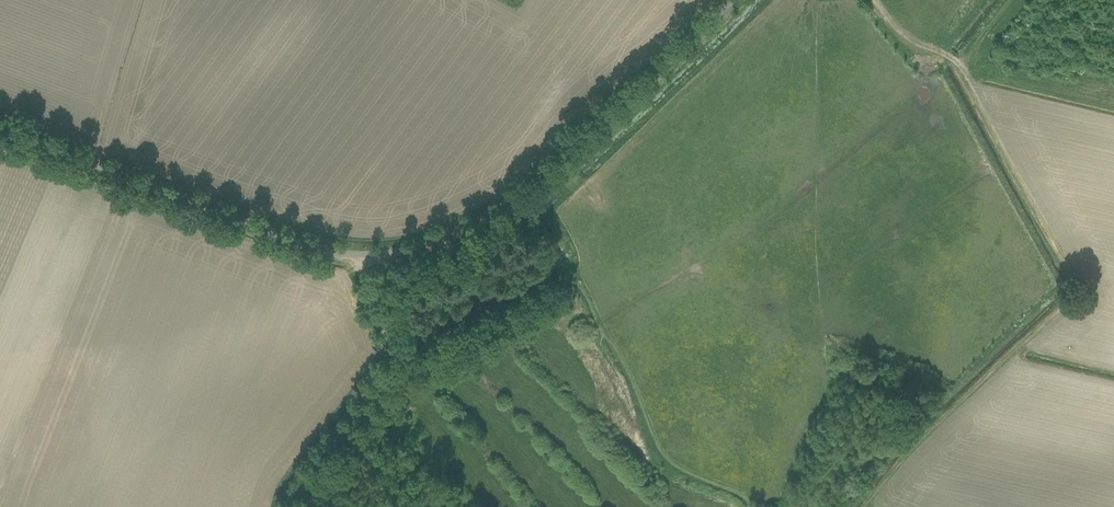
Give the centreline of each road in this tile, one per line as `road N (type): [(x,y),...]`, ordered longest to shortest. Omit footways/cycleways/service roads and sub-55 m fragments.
road 1 (unclassified): [(360,255),(423,245),(523,198),(733,0)]
road 2 (track): [(869,0),(904,39),(956,63),(1079,285),(1070,304),(1023,346)]
road 3 (unclassified): [(360,255),(309,247),(0,128)]
road 4 (track): [(393,362),(291,506)]

